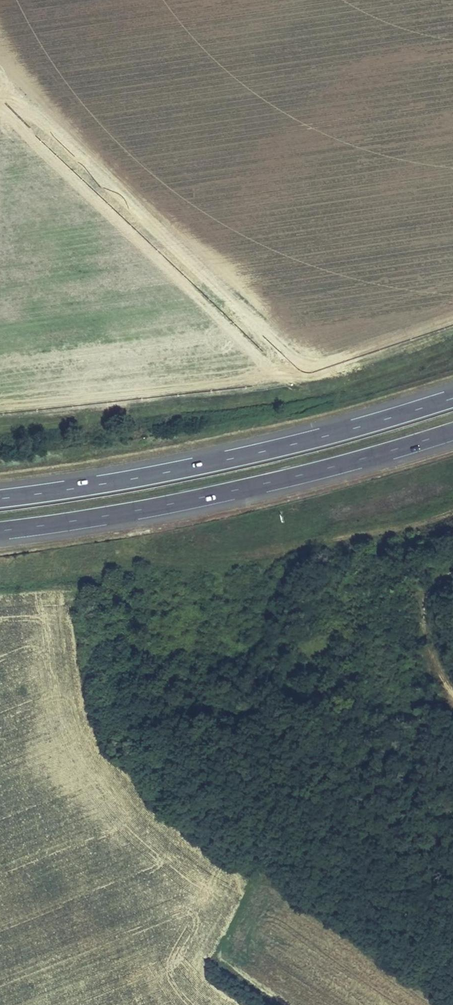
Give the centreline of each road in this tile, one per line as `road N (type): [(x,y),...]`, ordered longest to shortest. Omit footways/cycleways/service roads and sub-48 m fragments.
road 1 (motorway): [(452,399),(246,456),(0,499)]
road 2 (motorway): [(0,531),(208,497),(452,432)]
road 3 (track): [(452,690),(426,619),(433,595),(452,574)]

